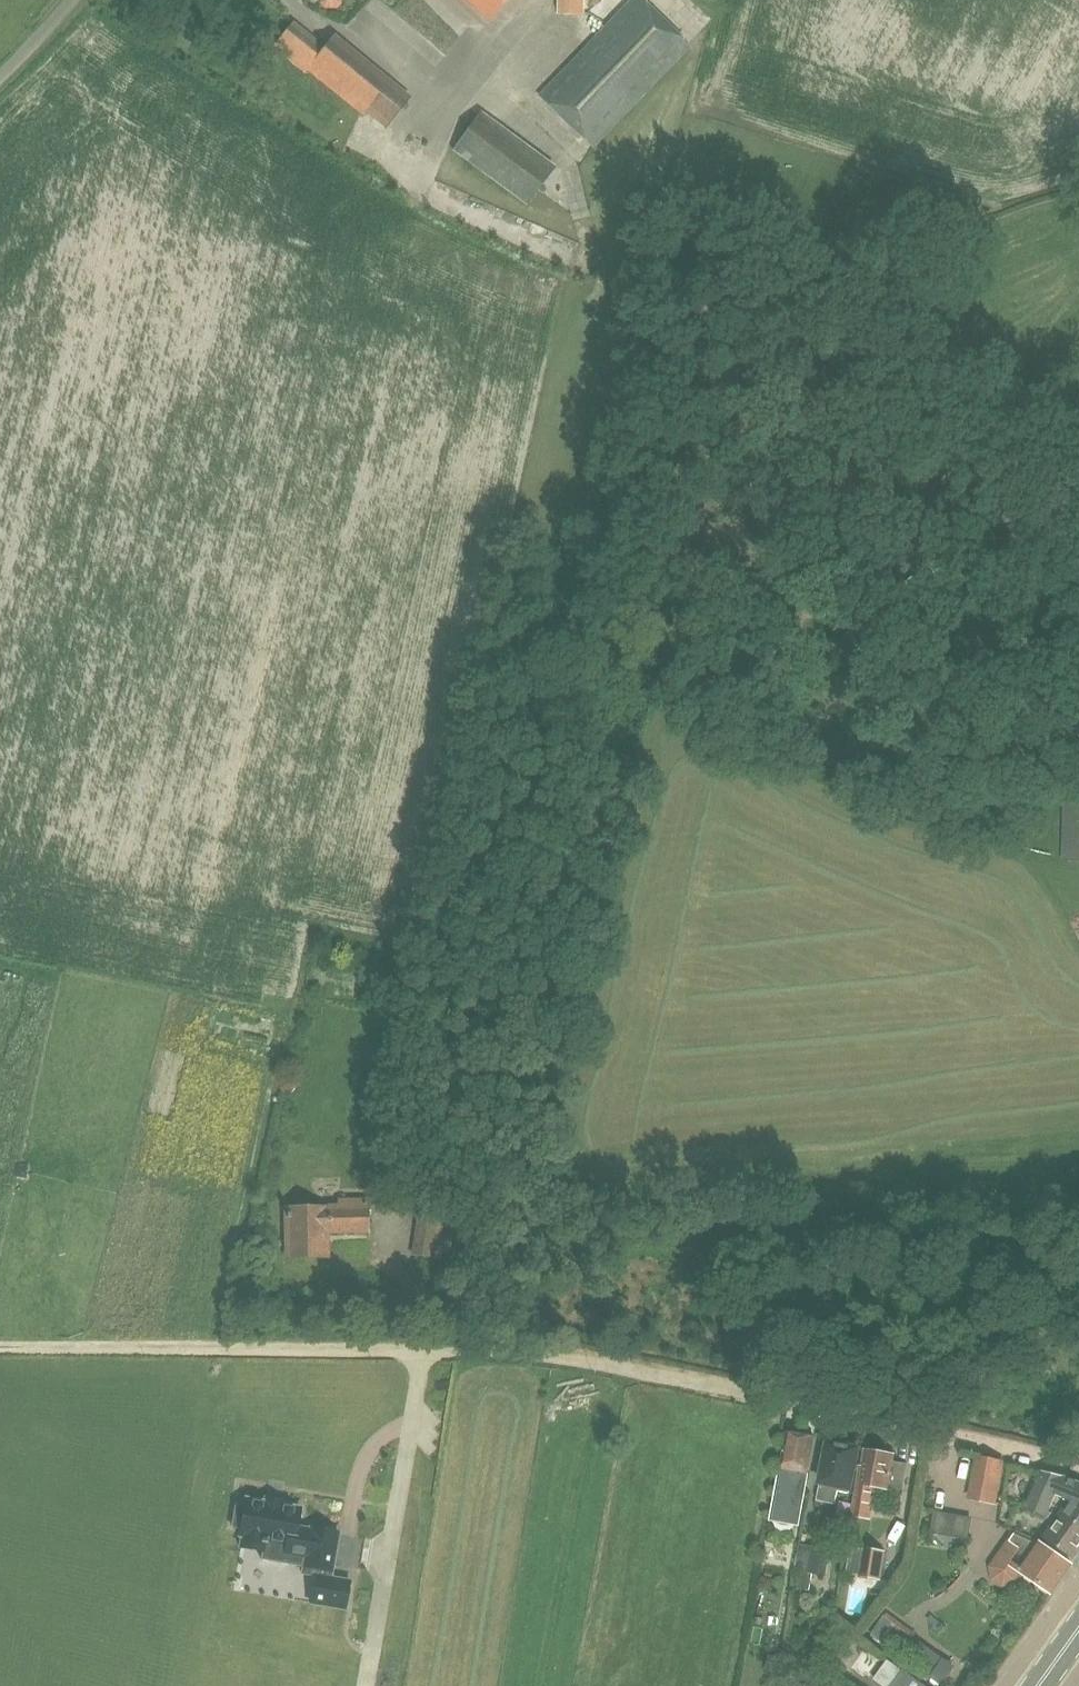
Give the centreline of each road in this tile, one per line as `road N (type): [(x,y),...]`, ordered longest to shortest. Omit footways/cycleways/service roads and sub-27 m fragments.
road 1 (track): [(1078,1464),(537,1356),(0,1345)]
road 2 (unclassified): [(1078,1578),(1002,1685)]

